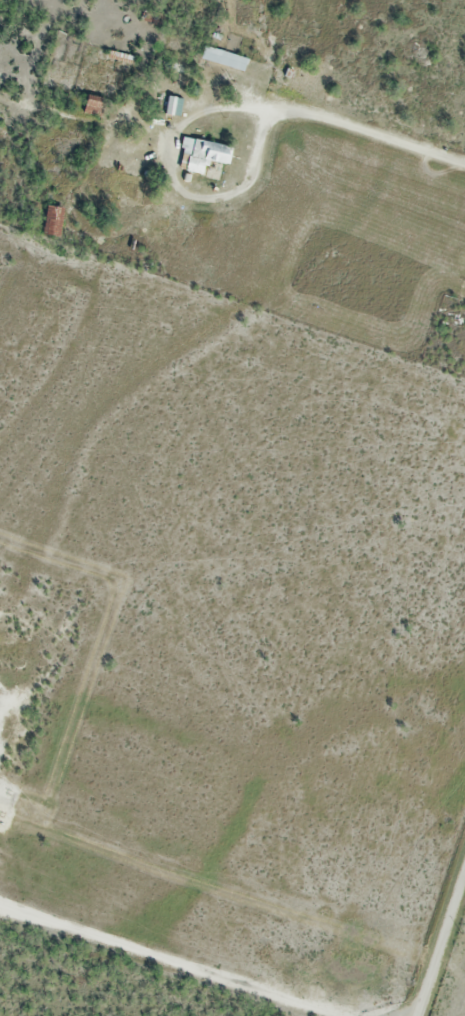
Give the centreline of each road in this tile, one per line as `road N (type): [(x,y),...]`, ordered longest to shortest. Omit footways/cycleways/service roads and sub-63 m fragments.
road 1 (track): [(464,165),(318,116),(186,125),(109,184),(46,198),(0,168)]
road 2 (residential): [(411,1015),(464,853)]

